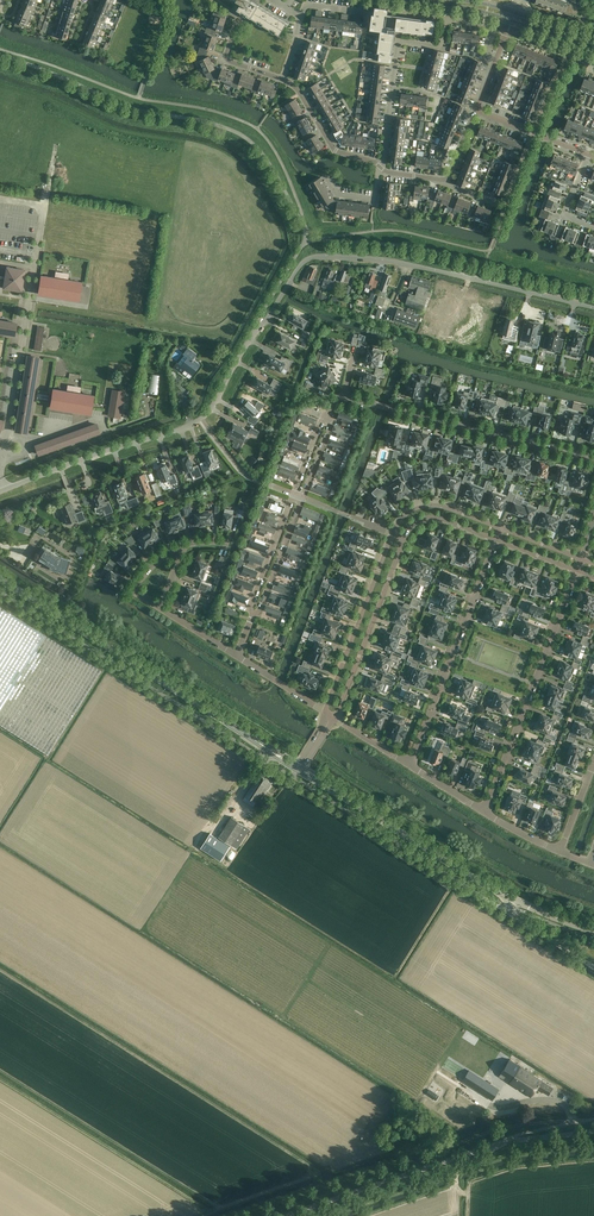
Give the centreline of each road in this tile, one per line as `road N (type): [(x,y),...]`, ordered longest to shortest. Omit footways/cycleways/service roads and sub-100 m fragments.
road 1 (unclassified): [(0,491),(202,418),(307,259),(412,264),(593,308)]
road 2 (secondary): [(299,769),(0,579)]
road 3 (residential): [(484,812),(578,570)]
road 4 (residential): [(593,458),(344,396)]
road 5 (secondary): [(514,900),(299,769)]
road 6 (residential): [(497,539),(410,765)]
road 7 (tertiary): [(284,1215),(501,1143)]
road 8 (residential): [(254,612),(330,412)]
road 9 (residential): [(330,412),(254,612)]
road 10 (residential): [(381,168),(399,40),(441,47),(446,19)]
road 11 (residential): [(336,718),(405,539)]
road 12 (residential): [(392,534),(325,712)]
road 13 (residential): [(302,16),(308,4),(446,19)]
road 14 (residential): [(381,168),(335,151),(300,92),(283,80)]
road 15 (residential): [(283,80),(225,59),(250,0)]
road 16 (residential): [(500,528),(435,505),(410,511),(392,534)]
road 17 (residential): [(588,155),(475,111)]

